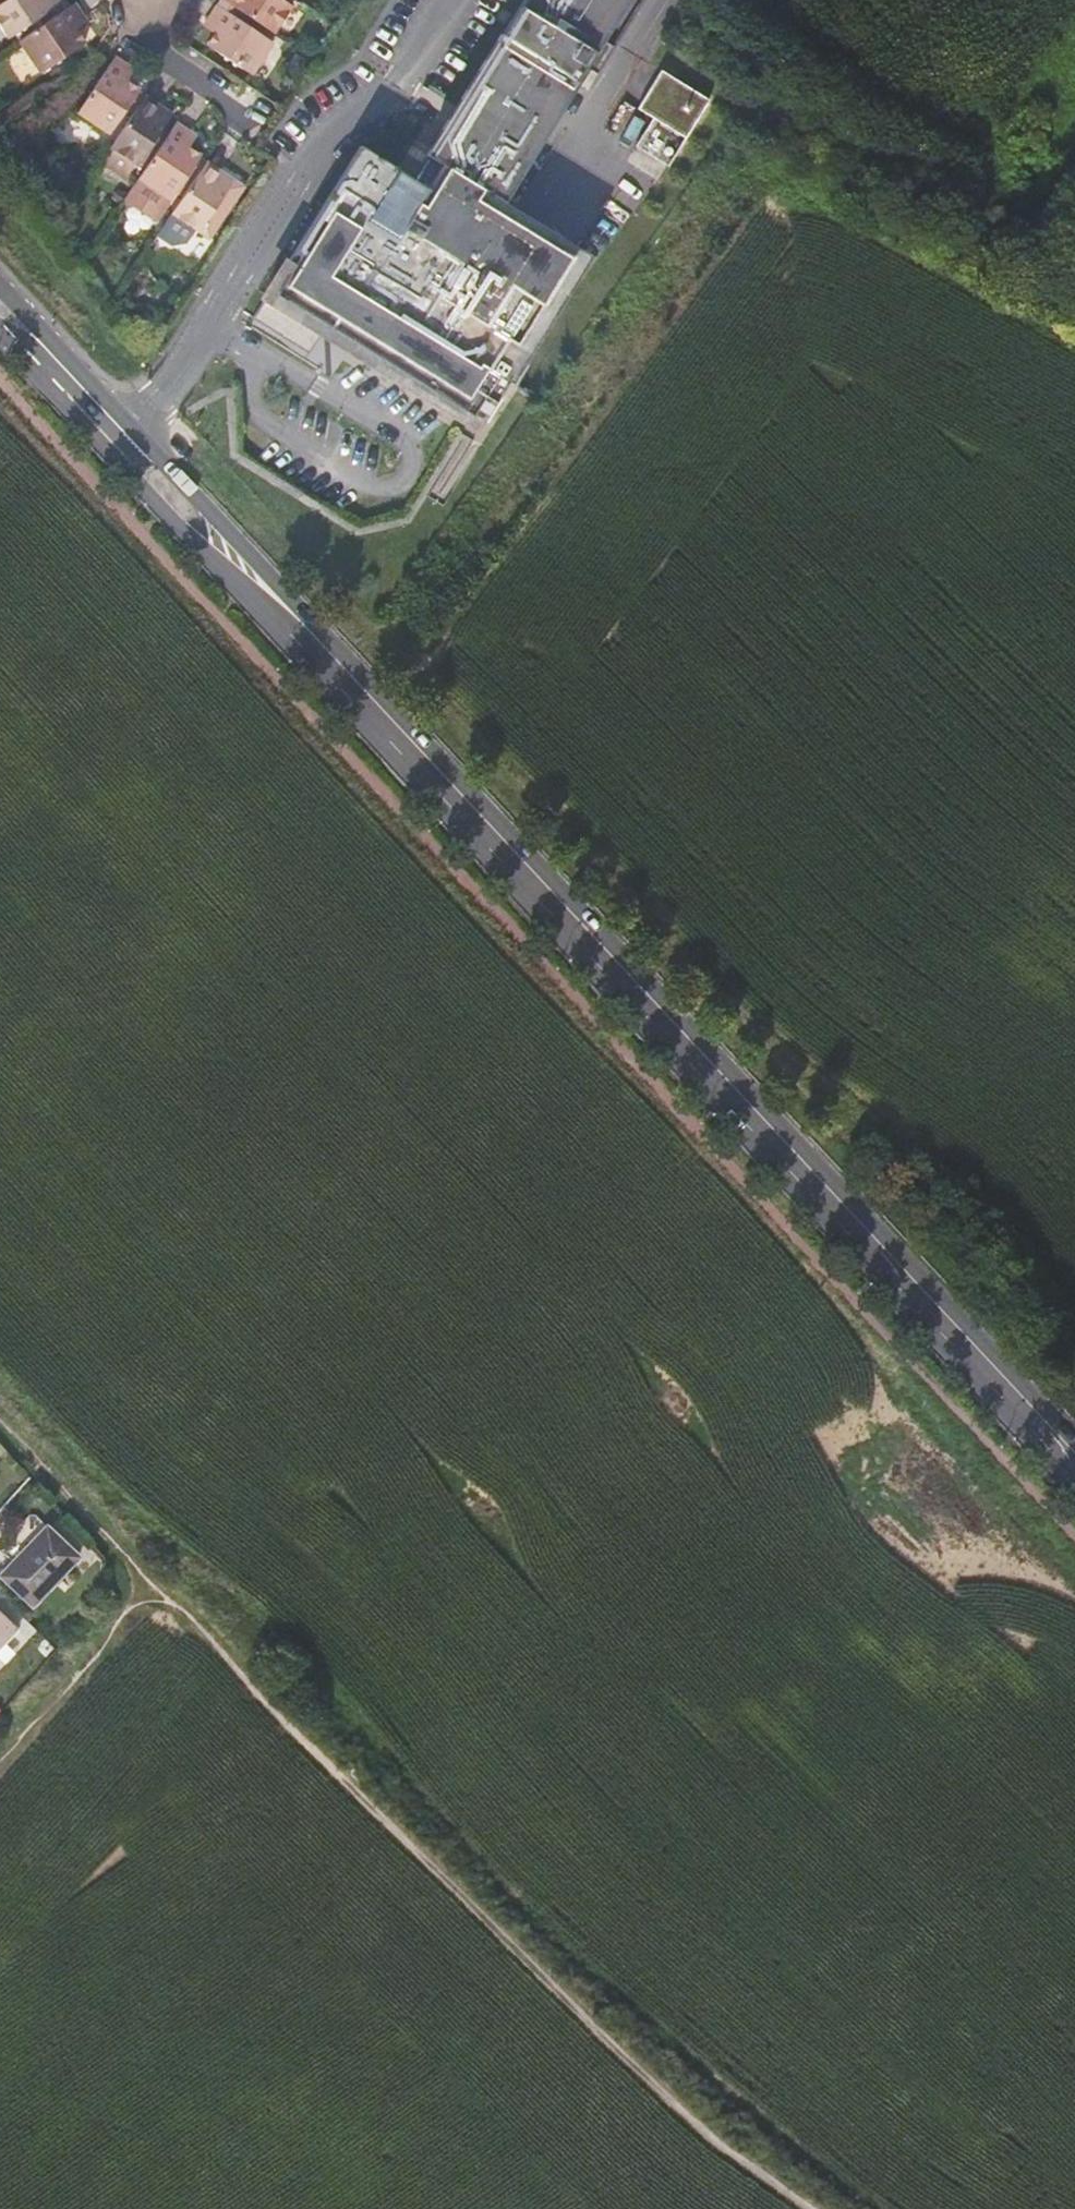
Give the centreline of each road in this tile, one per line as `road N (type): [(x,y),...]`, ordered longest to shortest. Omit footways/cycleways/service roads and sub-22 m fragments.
road 1 (secondary): [(1074,1467),(281,610)]
road 2 (track): [(808,2208),(720,2147),(147,1581)]
road 3 (secondary): [(281,610),(268,573),(0,289)]
road 4 (secondary): [(0,331),(245,592),(281,610)]
road 5 (track): [(0,1756),(147,1581)]
road 6 (track): [(147,1581),(0,1418)]
road 7 (residential): [(151,5),(157,52),(251,123)]

